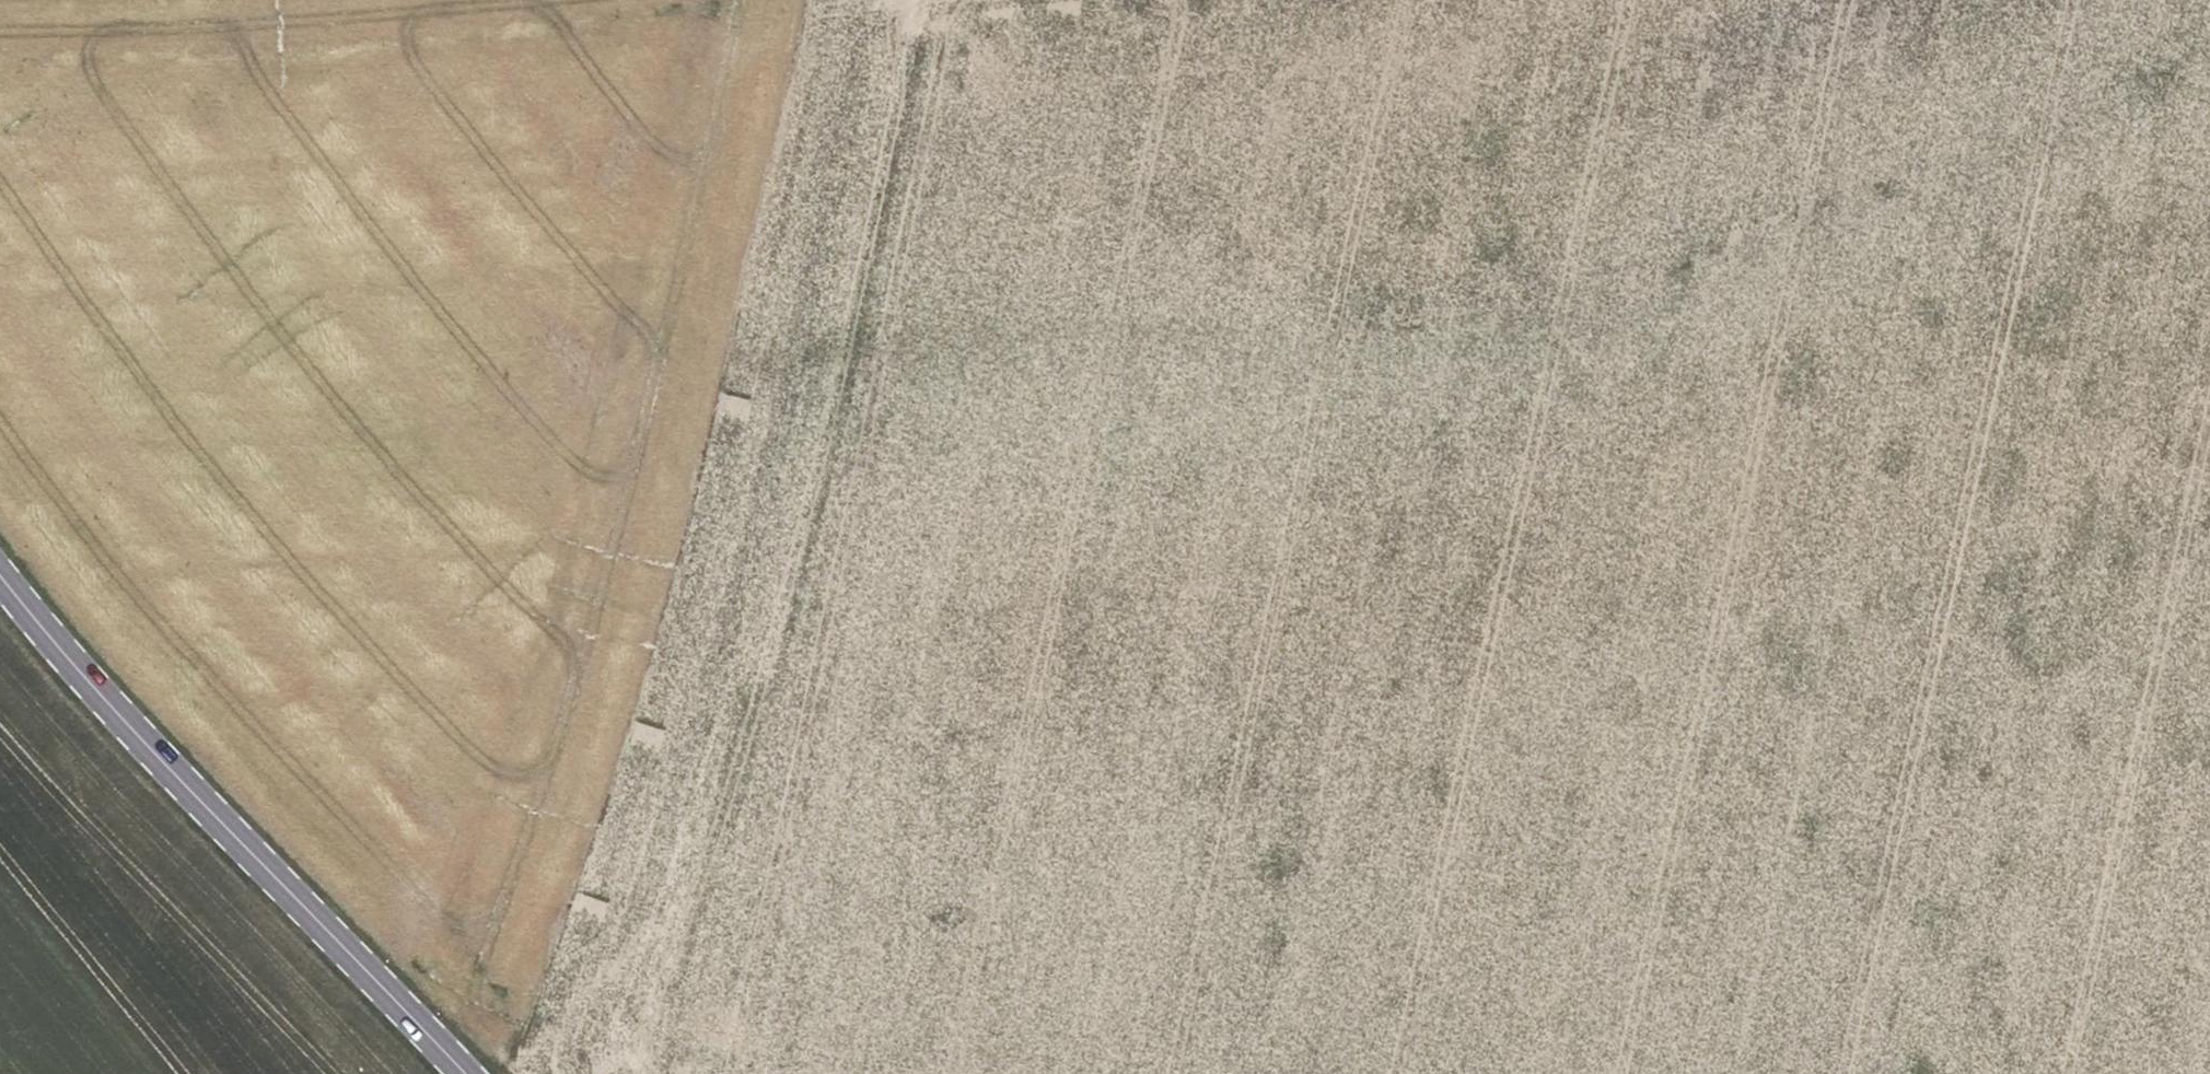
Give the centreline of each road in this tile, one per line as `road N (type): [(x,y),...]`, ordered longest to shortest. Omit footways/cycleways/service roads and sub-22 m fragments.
road 1 (secondary): [(465,1073),(180,779),(0,574)]

